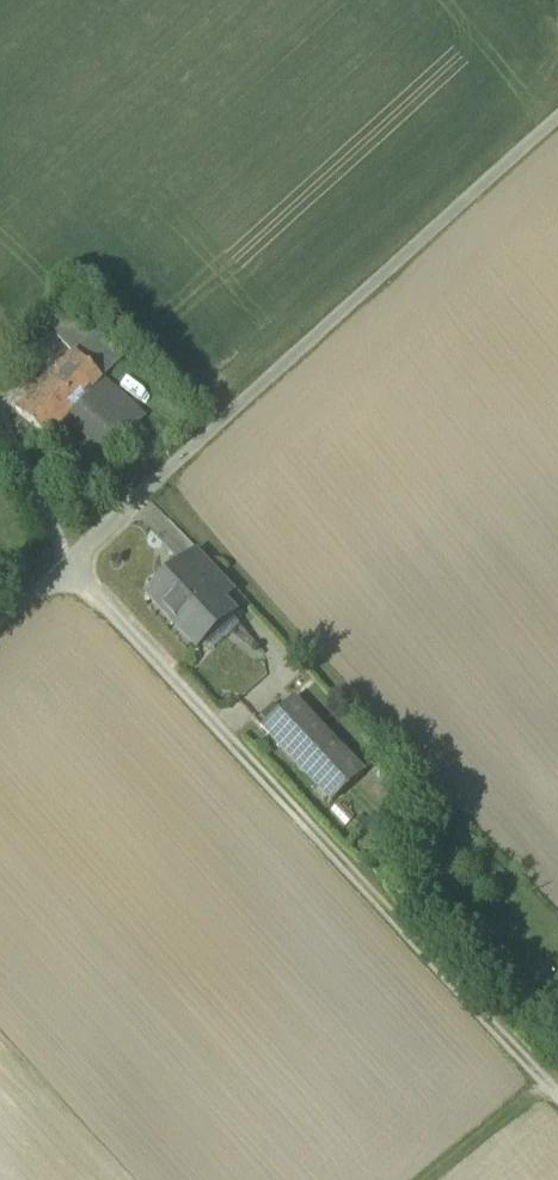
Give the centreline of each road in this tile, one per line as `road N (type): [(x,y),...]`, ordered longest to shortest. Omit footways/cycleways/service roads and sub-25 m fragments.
road 1 (track): [(68,555),(557,111)]
road 2 (track): [(557,1095),(306,817)]
road 3 (track): [(535,1070),(400,1179)]

